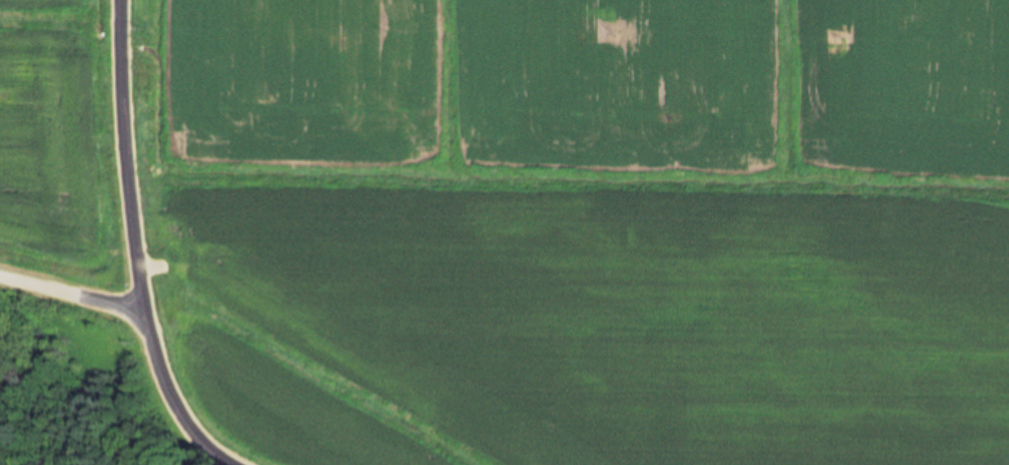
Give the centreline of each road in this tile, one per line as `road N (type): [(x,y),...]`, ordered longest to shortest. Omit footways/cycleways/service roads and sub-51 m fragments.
road 1 (residential): [(144,308),(121,0)]
road 2 (residential): [(243,464),(191,424),(164,377),(144,308)]
road 3 (residential): [(144,308),(0,274)]

